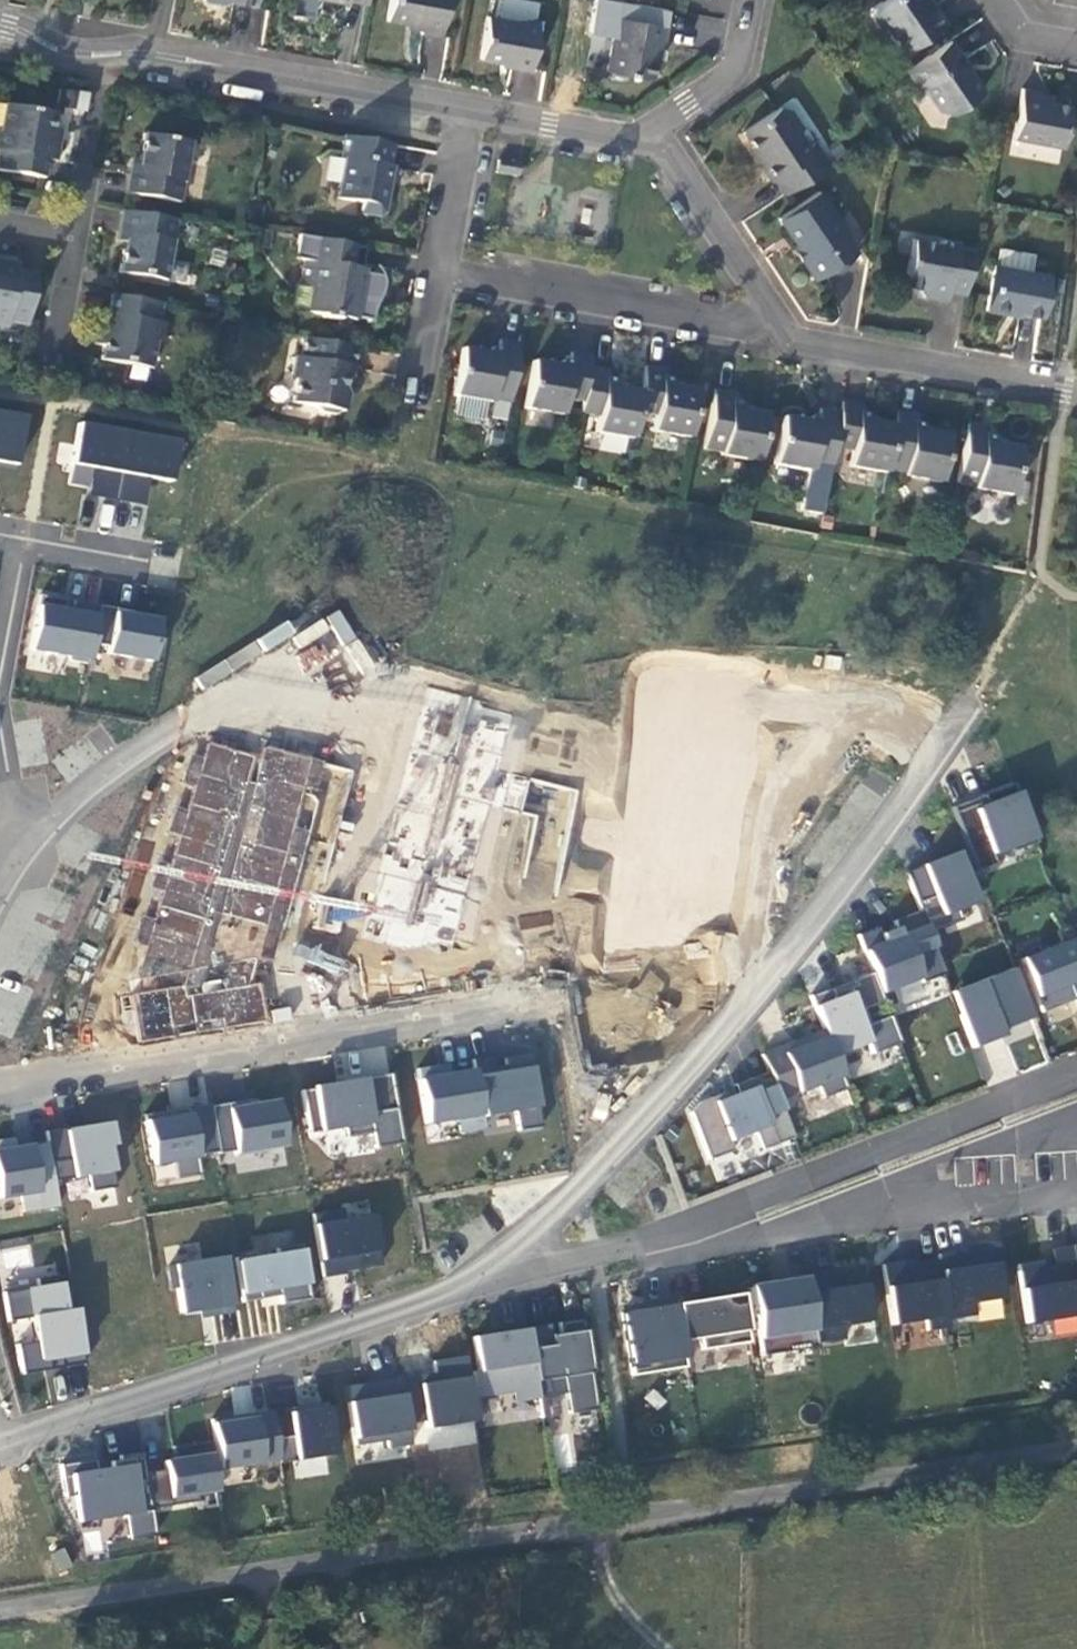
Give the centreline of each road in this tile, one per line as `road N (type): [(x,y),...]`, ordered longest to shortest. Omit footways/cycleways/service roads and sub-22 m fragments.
road 1 (unclassified): [(1076,1441),(0,1612)]
road 2 (residential): [(971,704),(759,996),(504,1266)]
road 3 (residential): [(0,1441),(204,1378),(504,1266)]
road 4 (residential): [(0,1088),(527,1005)]
road 5 (residential): [(0,22),(461,103)]
road 6 (residential): [(691,1235),(1076,1074)]
road 7 (residential): [(691,1235),(1076,1202)]
road 8 (residential): [(434,276),(783,331)]
road 9 (residential): [(301,656),(104,776),(22,841)]
road 10 (residential): [(783,331),(1076,392)]
road 11 (residential): [(655,134),(783,331)]
road 12 (residential): [(461,103),(655,134)]
road 13 (residential): [(504,1266),(691,1235)]
road 14 (residential): [(461,103),(434,276)]
road 15 (residential): [(655,134),(729,78),(750,0)]
road 16 (residential): [(19,544),(146,567)]
road 17 (residential): [(434,276),(417,400)]

